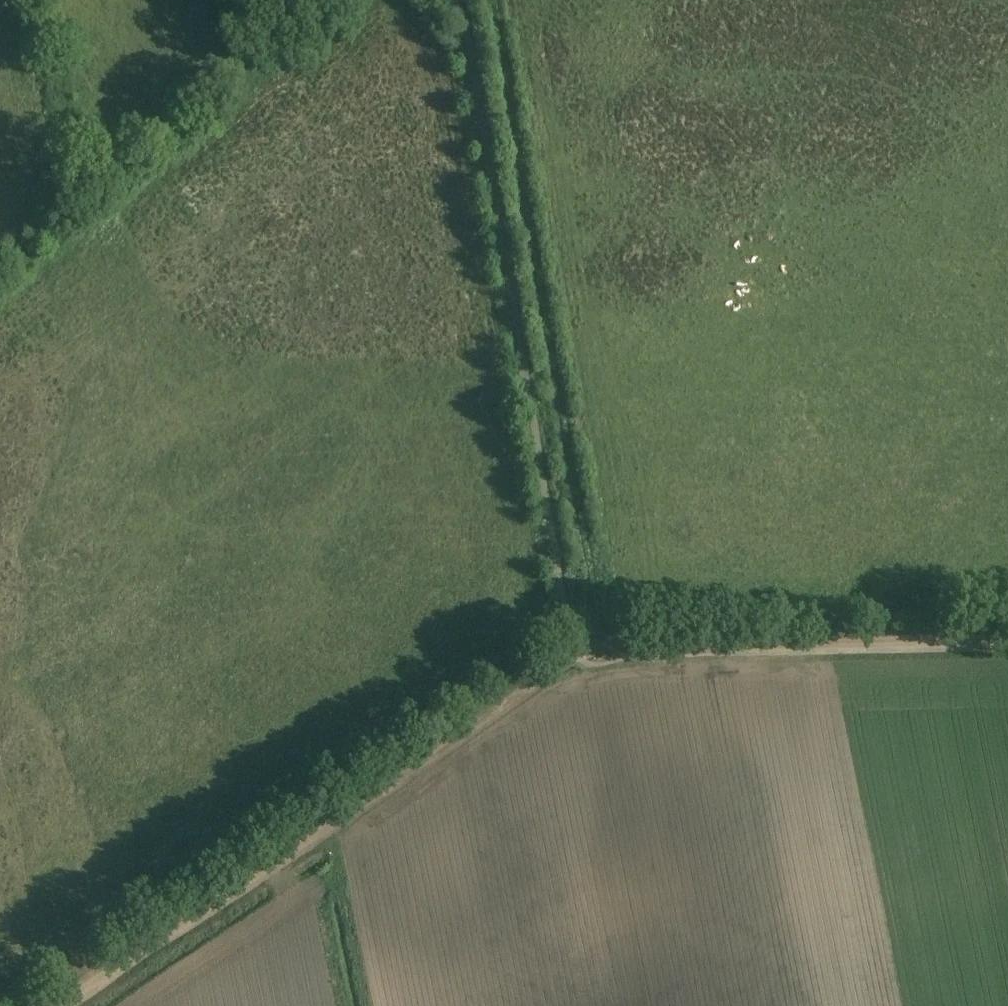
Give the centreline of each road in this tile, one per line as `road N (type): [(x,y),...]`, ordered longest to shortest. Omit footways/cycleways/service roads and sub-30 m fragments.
road 1 (track): [(59,1005),(577,655)]
road 2 (track): [(577,655),(604,647),(1007,635)]

